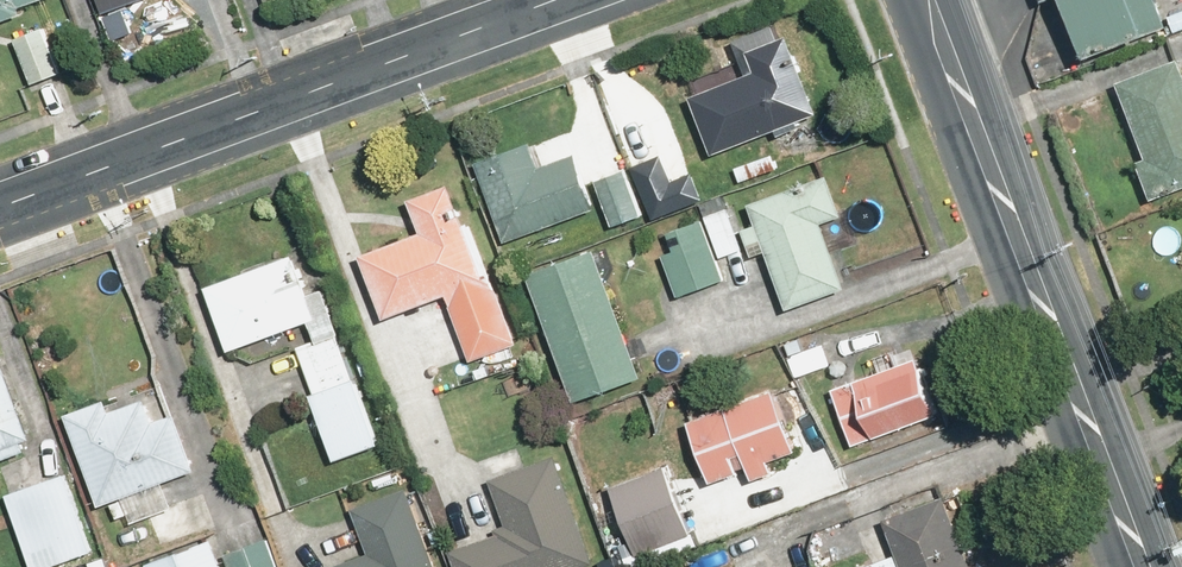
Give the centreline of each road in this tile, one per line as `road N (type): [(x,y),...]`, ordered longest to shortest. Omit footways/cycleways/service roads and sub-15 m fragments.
road 1 (secondary): [(926,0),(1142,566)]
road 2 (tertiary): [(0,209),(567,0)]

